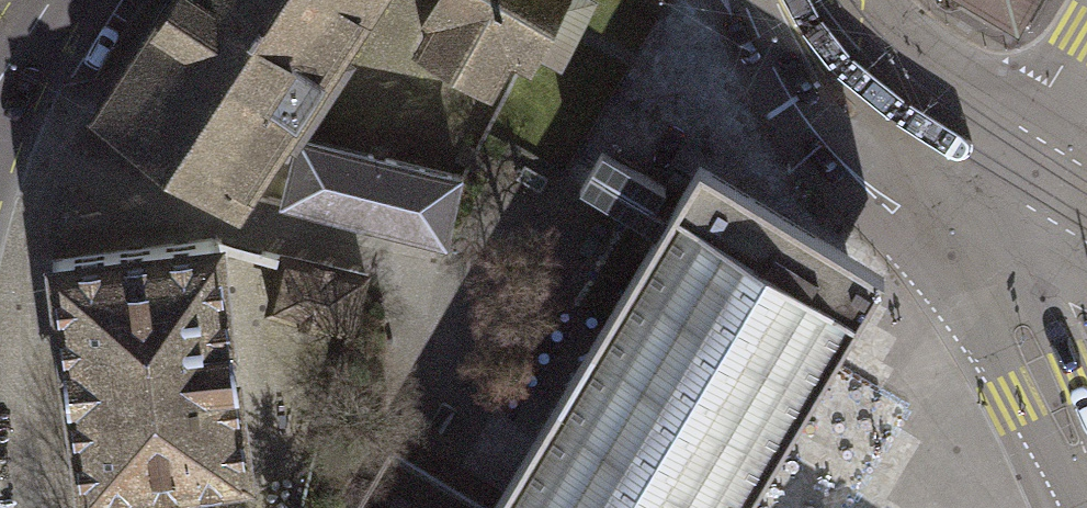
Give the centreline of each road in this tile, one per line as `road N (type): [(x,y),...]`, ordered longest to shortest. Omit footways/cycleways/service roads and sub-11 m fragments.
road 1 (tertiary): [(998,150),(977,205),(979,252),(1086,480)]
road 2 (tertiary): [(816,0),(859,61),(998,150)]
road 3 (tertiary): [(998,150),(1086,279)]
road 4 (residential): [(1086,30),(998,150)]

